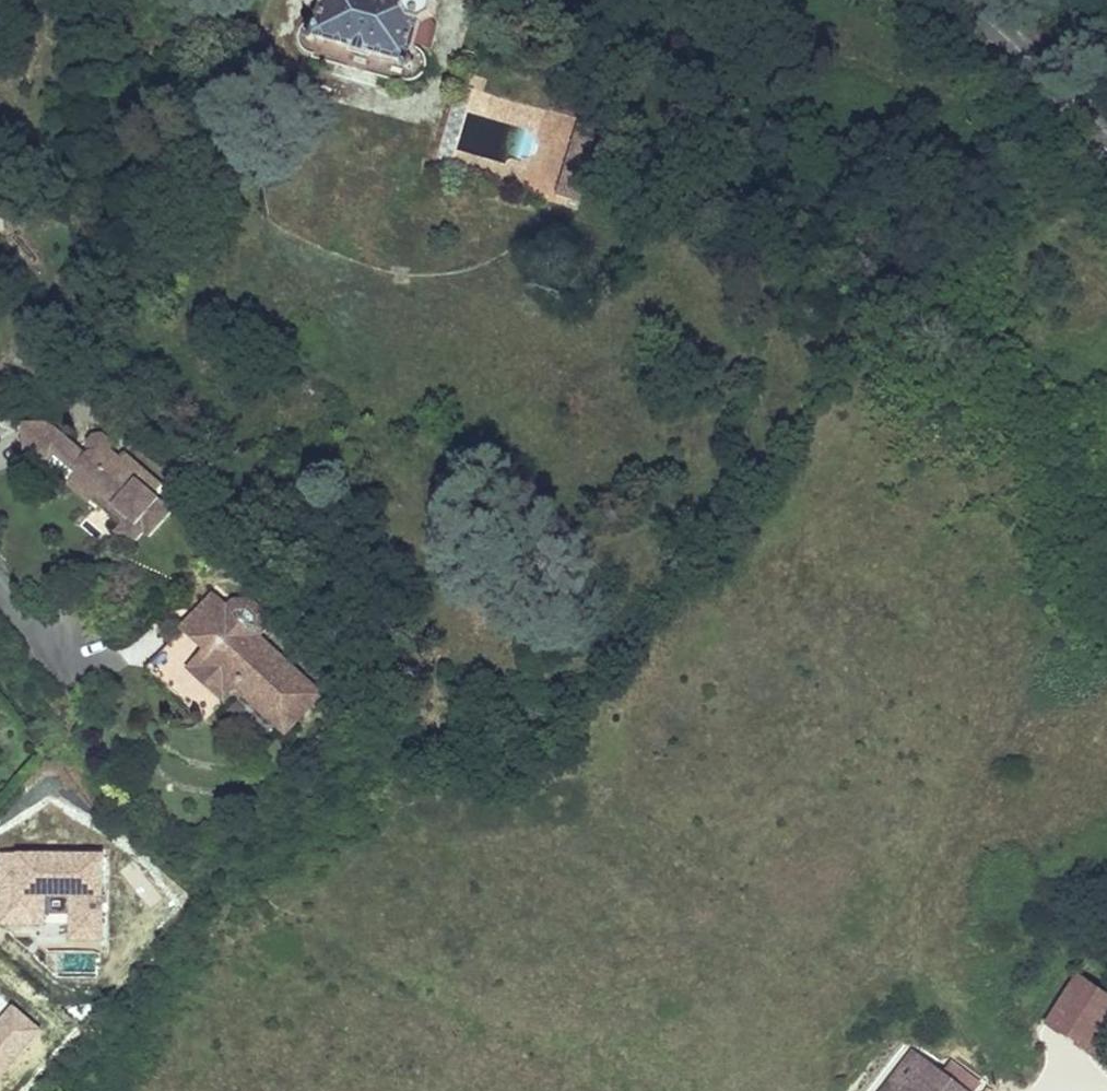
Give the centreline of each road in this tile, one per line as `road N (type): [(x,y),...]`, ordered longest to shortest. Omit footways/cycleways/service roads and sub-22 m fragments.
road 1 (tertiary): [(1106,134),(960,0)]

